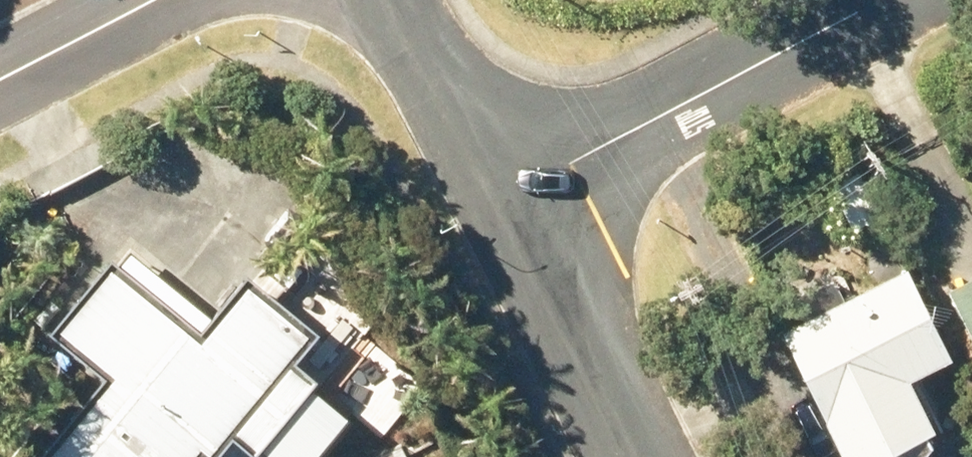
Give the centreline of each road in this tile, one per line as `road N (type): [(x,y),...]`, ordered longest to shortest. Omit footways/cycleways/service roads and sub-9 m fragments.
road 1 (residential): [(868,0),(508,194)]
road 2 (residential): [(640,456),(508,194)]
road 3 (residential): [(508,194),(398,0)]
road 4 (residential): [(0,78),(144,0)]

